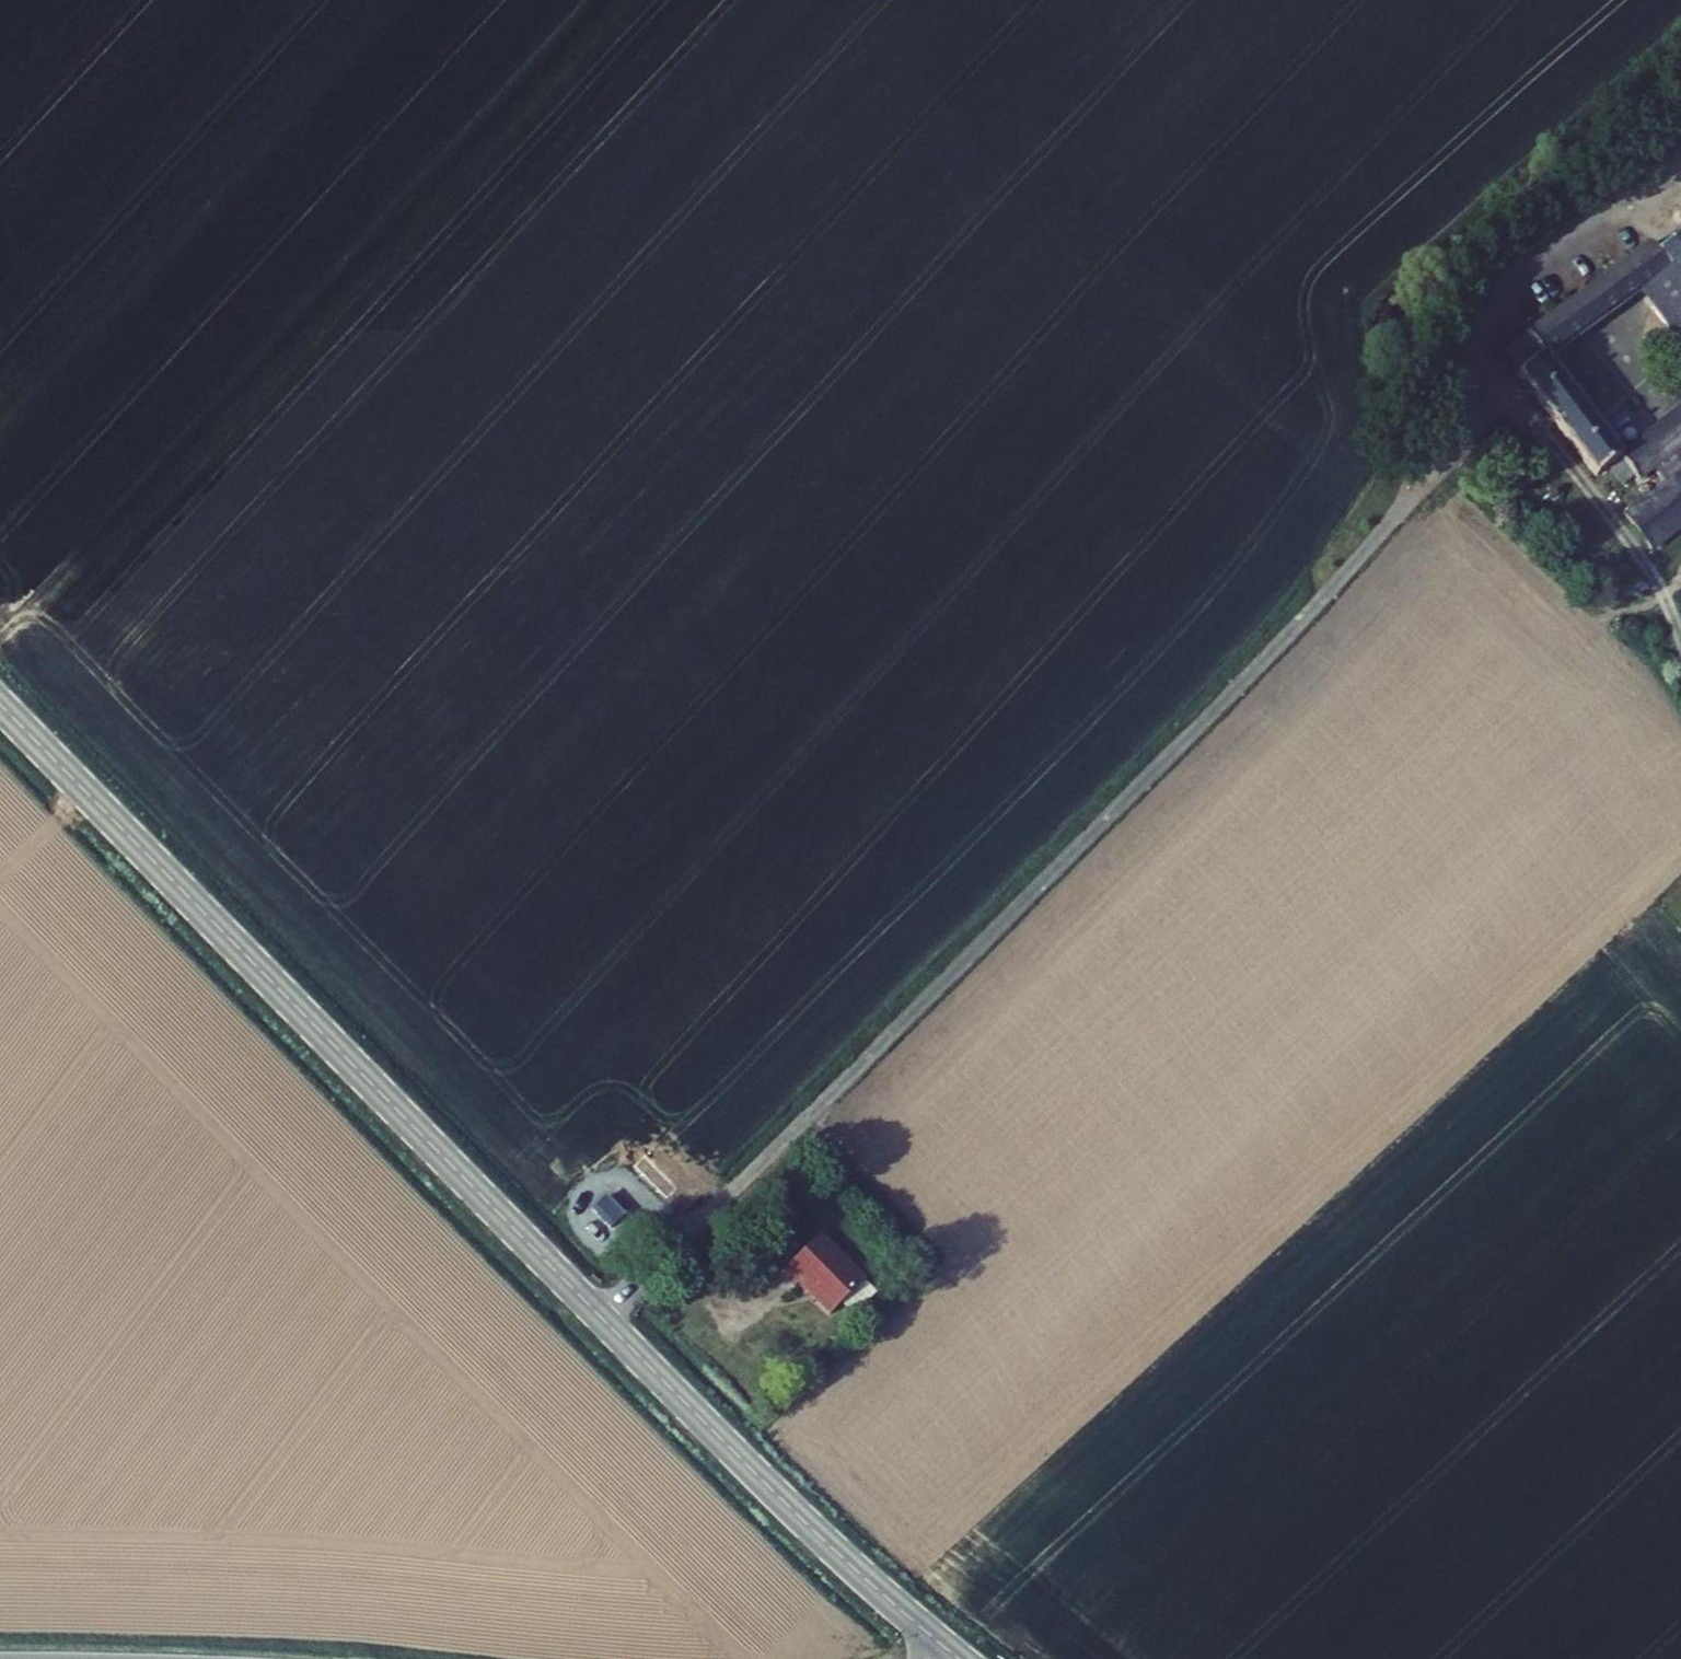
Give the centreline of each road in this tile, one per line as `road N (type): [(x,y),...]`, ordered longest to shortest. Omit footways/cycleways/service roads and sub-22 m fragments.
road 1 (secondary): [(0,708),(714,1434),(959,1658)]

